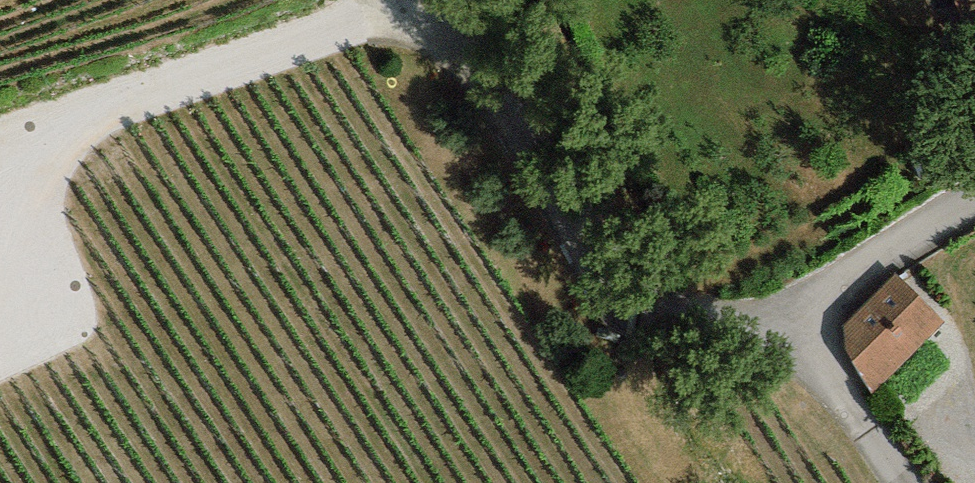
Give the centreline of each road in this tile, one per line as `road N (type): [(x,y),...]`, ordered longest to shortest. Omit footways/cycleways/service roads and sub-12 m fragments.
road 1 (residential): [(974,207),(794,314),(706,323),(635,320),(409,6)]
road 2 (residential): [(409,6),(63,121),(0,177)]
road 3 (track): [(906,482),(794,314)]

